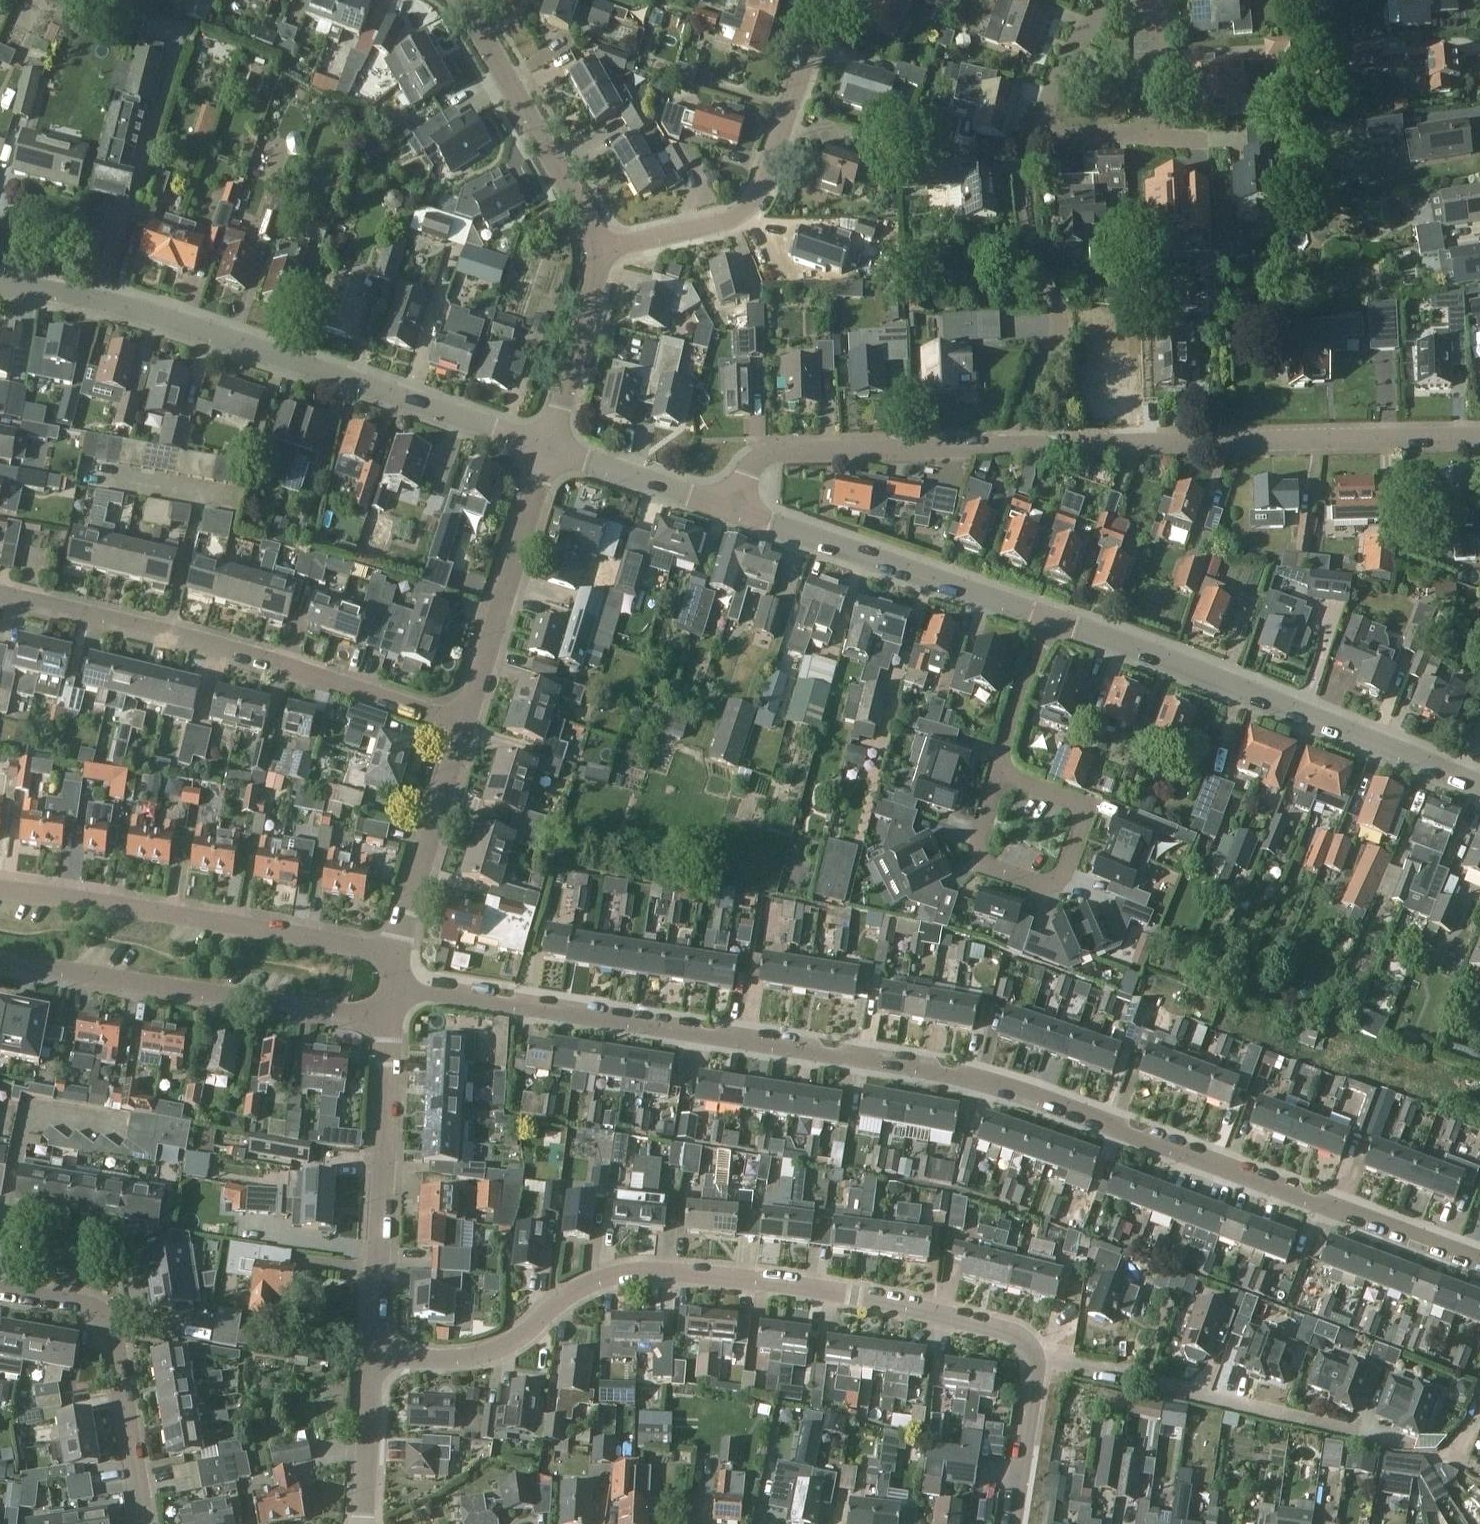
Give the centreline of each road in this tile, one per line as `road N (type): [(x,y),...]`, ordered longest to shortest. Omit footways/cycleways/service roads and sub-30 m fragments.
road 1 (residential): [(393,988),(977,1083),(1479,1265)]
road 2 (residential): [(1013,1523),(1037,1373),(1027,1345),(979,1324),(786,1284),(665,1273),(616,1279),(573,1298),(479,1358),(373,1361)]
road 3 (residential): [(548,451),(114,307),(0,288)]
road 4 (residential): [(466,724),(170,634),(0,596)]
road 5 (residential): [(1017,446),(1479,435)]
road 6 (residential): [(1479,786),(1057,619)]
road 7 (residential): [(395,952),(0,890)]
road 8 (residential): [(0,959),(390,1019)]
road 9 (residential): [(608,256),(715,225),(754,202),(827,0)]
road 10 (residential): [(373,1361),(390,1019)]
road 11 (residential): [(1057,619),(735,511)]
road 12 (residential): [(1017,446),(1032,391),(1058,347),(1054,303),(1032,256),(1020,193),(1022,157),(1037,126)]
road 13 (residential): [(144,1523),(115,1333),(75,1303),(0,1293)]
road 14 (residential): [(735,511),(749,471),(775,451),(1017,446)]
road 15 (residential): [(1006,779),(987,805),(983,860),(1004,873),(1051,882),(1067,866),(1080,810),(1017,779)]
road 16 (residential): [(608,256),(468,0)]
road 17 (residential): [(466,724),(548,451)]
road 18 (residential): [(395,952),(466,724)]
road 19 (residential): [(548,451),(608,256)]
road 20 (residential): [(735,511),(548,451)]
road 21 (residential): [(1037,126),(1091,24),(1117,6),(1161,0)]
road 22 (residential): [(1057,619),(1016,697),(1006,779)]
road 23 (residential): [(364,1523),(373,1361)]
road 24 (residential): [(1161,0),(1152,133)]

